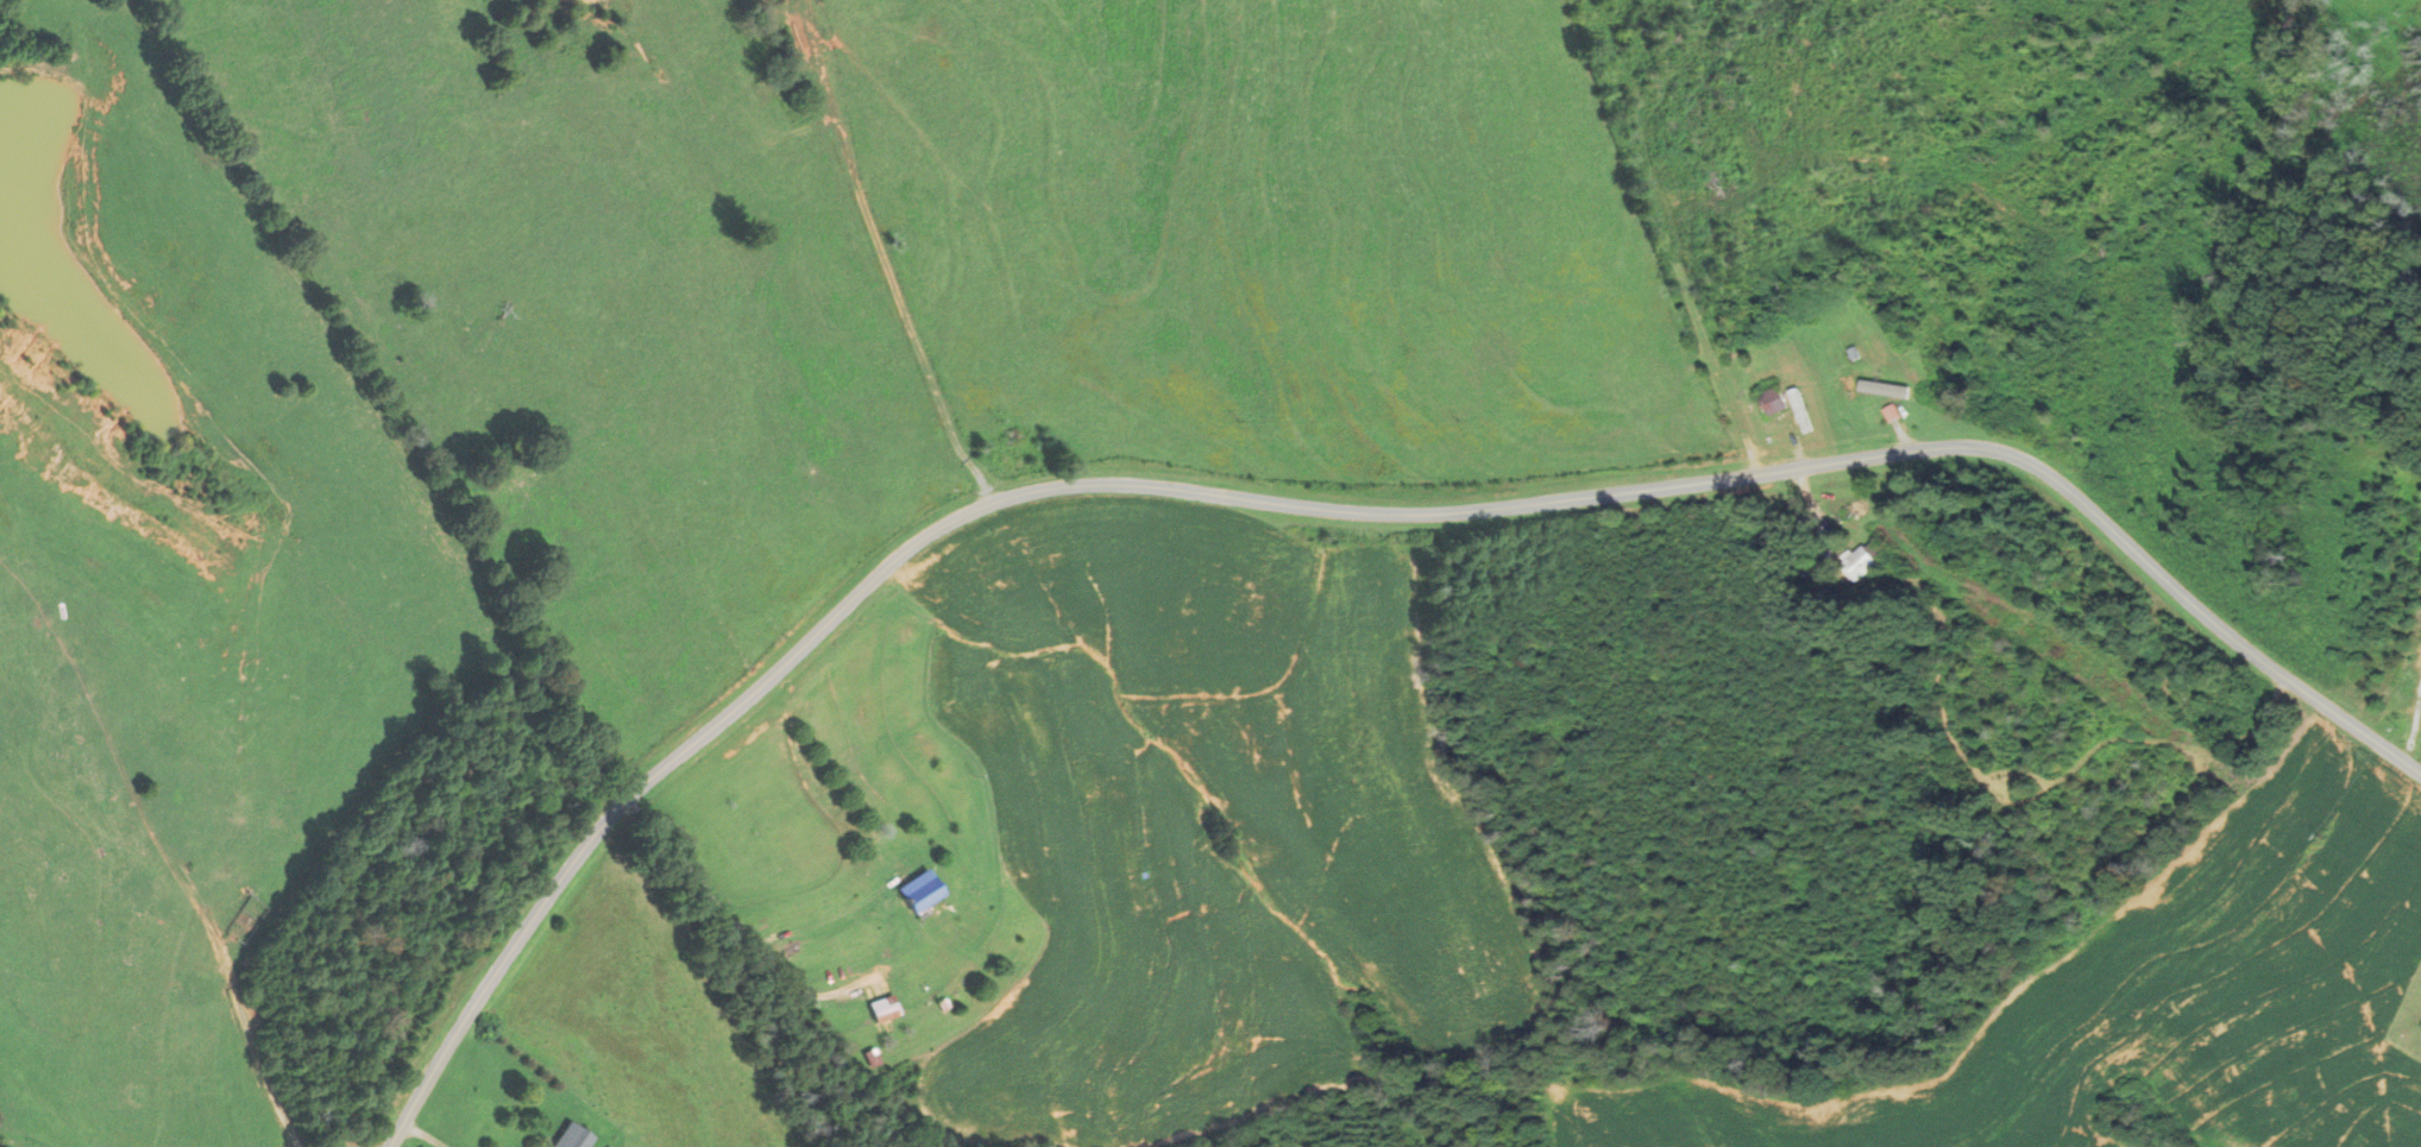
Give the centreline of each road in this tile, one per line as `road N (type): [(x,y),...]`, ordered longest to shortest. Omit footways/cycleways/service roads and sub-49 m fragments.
road 1 (residential): [(389,1146),(533,918),(628,798),(900,554),(973,510),(1031,491),(1137,485),(1333,510),(1444,513),(1908,450),(1987,448),(2046,473),(2214,623),(2420,773)]

